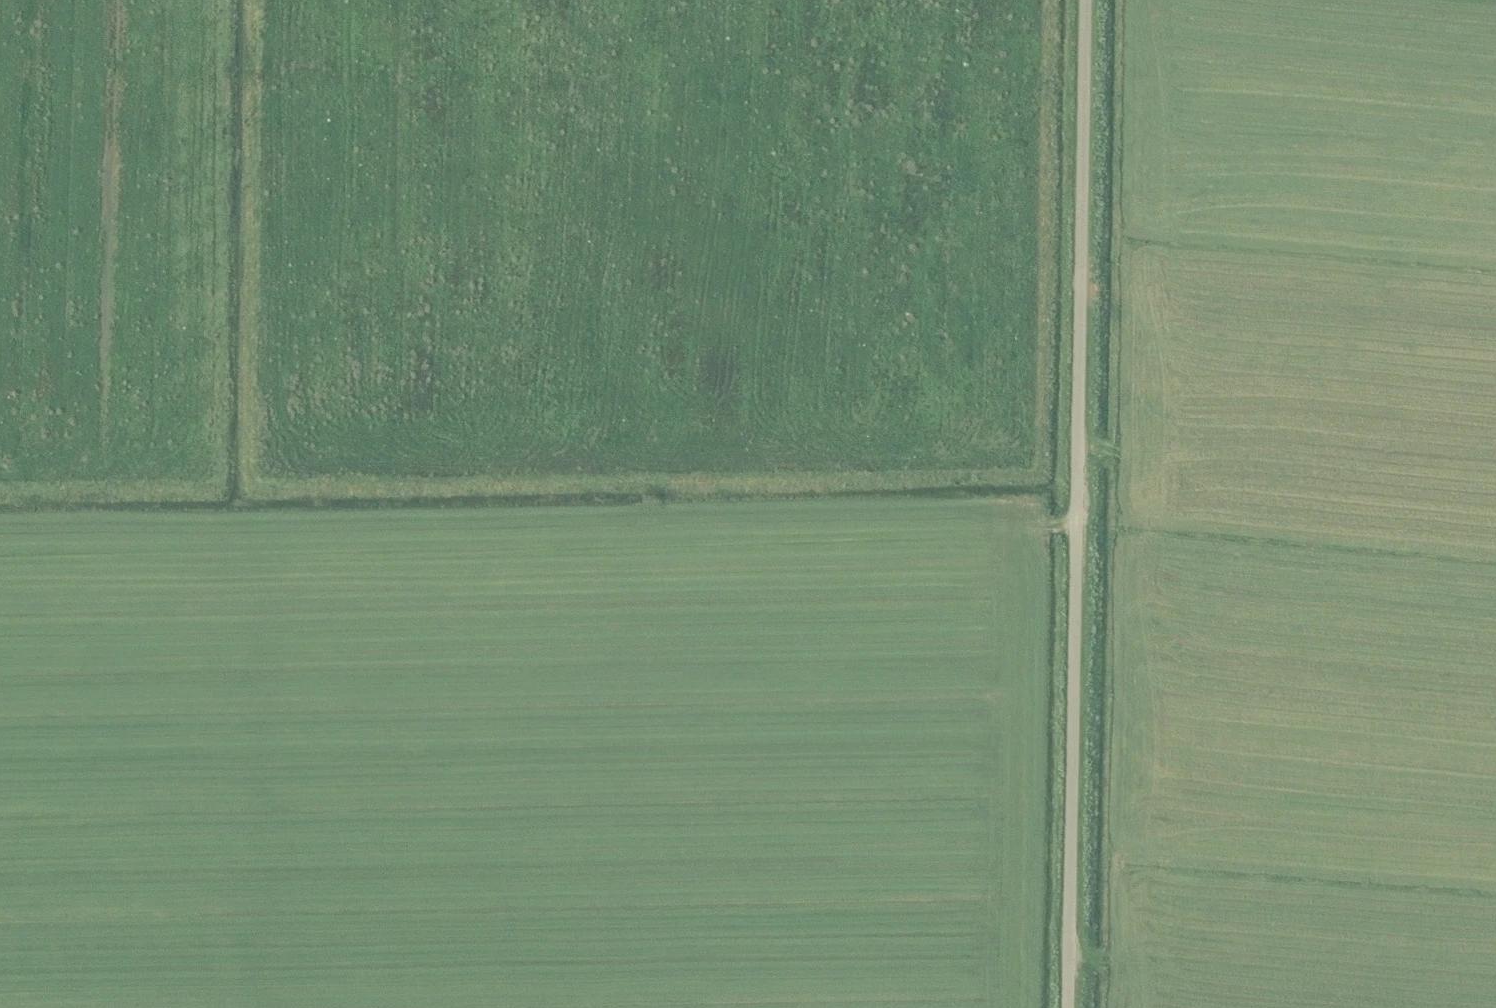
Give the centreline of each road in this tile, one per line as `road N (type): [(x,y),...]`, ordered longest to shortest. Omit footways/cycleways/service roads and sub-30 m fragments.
road 1 (unclassified): [(1069,1007),(1087,0)]

